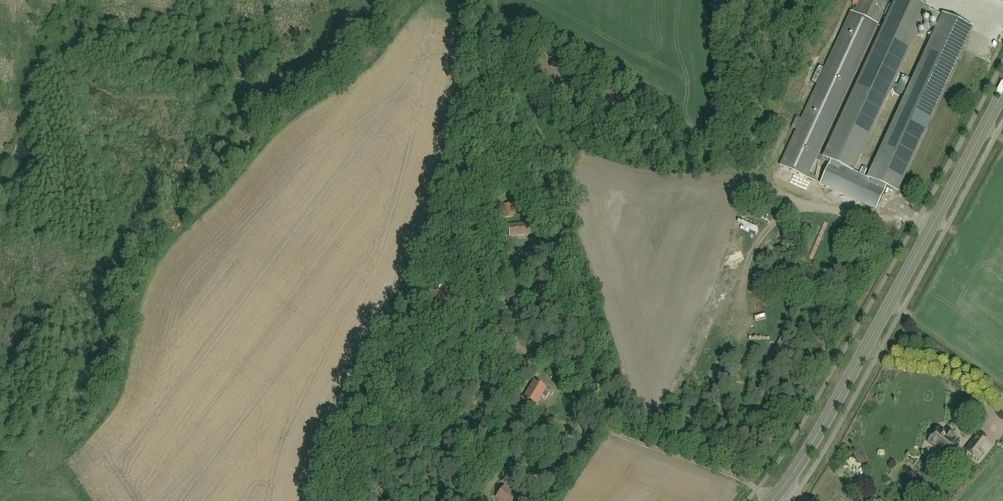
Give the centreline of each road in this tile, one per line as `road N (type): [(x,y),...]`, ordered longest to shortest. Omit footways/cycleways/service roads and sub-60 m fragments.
road 1 (secondary): [(772,500),(827,426),(1002,98)]
road 2 (track): [(764,500),(748,477),(612,424)]

